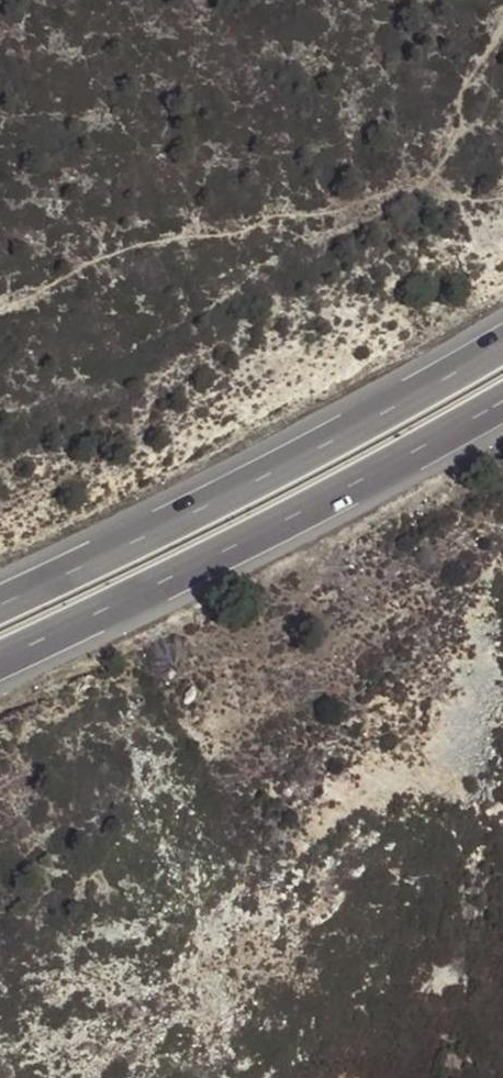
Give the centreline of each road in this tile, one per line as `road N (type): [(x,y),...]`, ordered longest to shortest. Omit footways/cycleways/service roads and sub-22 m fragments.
road 1 (trunk): [(502,341),(245,486),(0,603)]
road 2 (trunk): [(0,660),(189,572),(502,400)]

